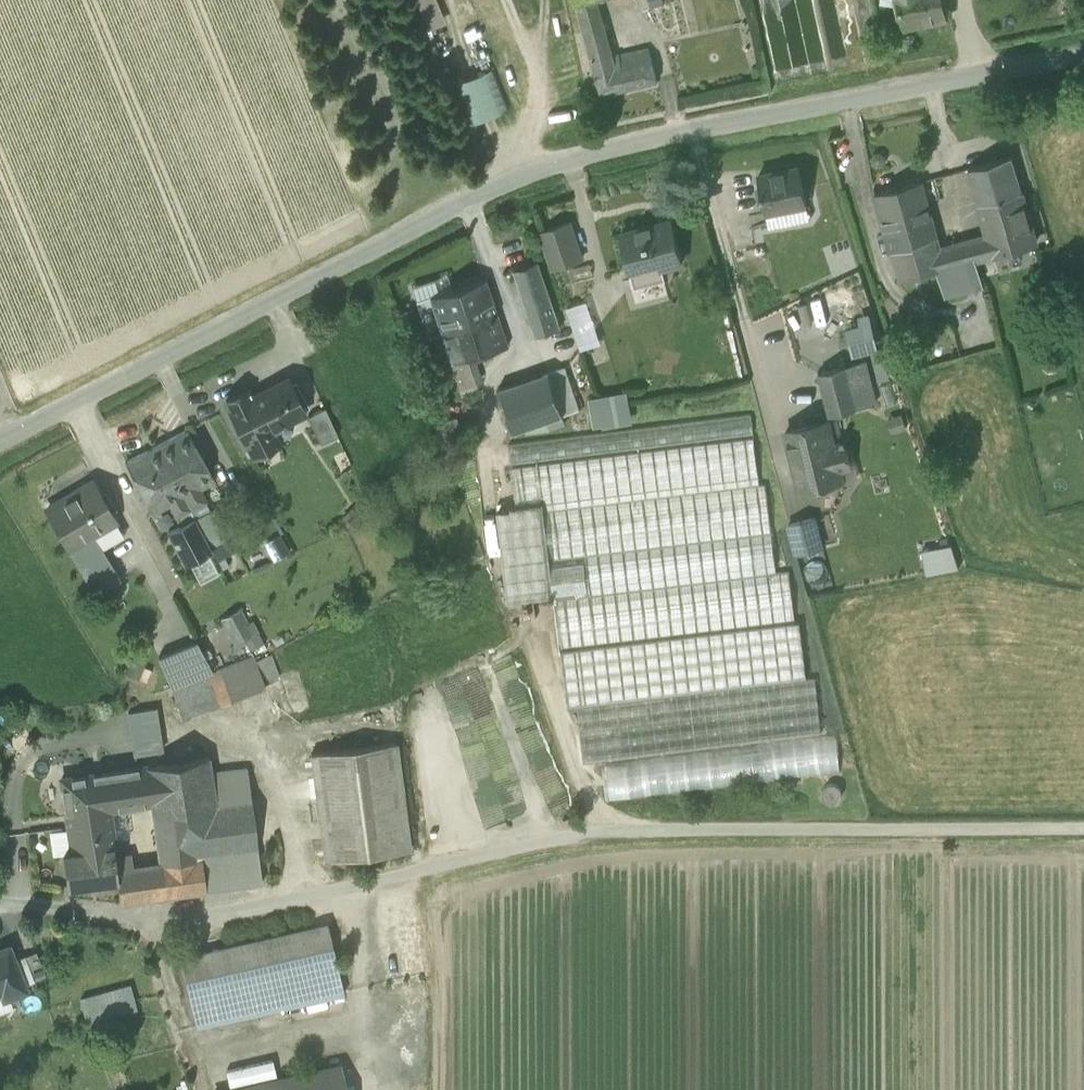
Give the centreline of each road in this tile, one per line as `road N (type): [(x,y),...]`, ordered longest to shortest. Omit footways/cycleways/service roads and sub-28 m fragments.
road 1 (tertiary): [(1083,51),(551,158),(0,436)]
road 2 (unclassified): [(0,905),(138,929),(589,831),(1083,829)]

